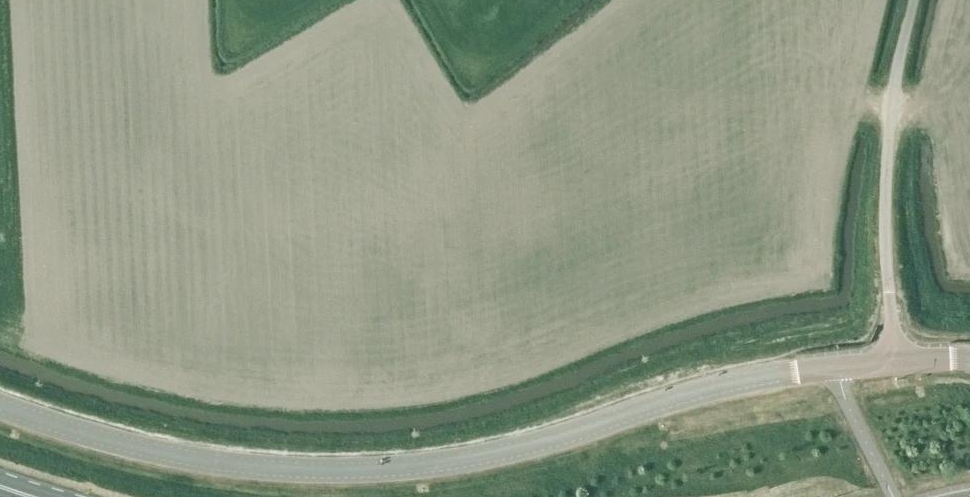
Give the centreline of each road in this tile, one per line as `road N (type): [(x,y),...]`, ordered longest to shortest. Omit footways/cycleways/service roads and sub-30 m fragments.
road 1 (unclassified): [(0,404),(204,461),(381,468),(552,439),(728,382),(894,360)]
road 2 (unclassified): [(894,360),(885,210),(912,0)]

